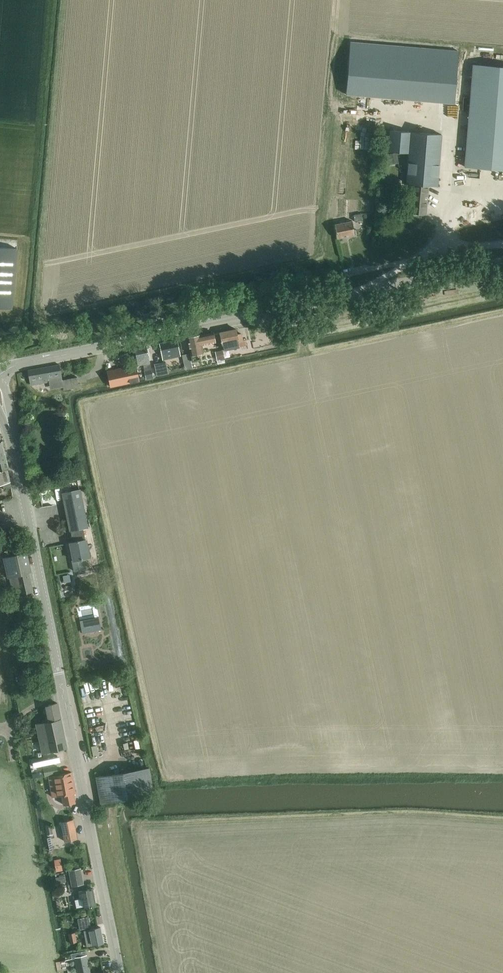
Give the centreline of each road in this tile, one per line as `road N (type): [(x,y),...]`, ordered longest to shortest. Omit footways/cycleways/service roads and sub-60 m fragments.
road 1 (tertiary): [(117,972),(0,404)]
road 2 (tertiary): [(0,374),(502,263)]
road 3 (track): [(253,315),(306,334),(502,293)]

